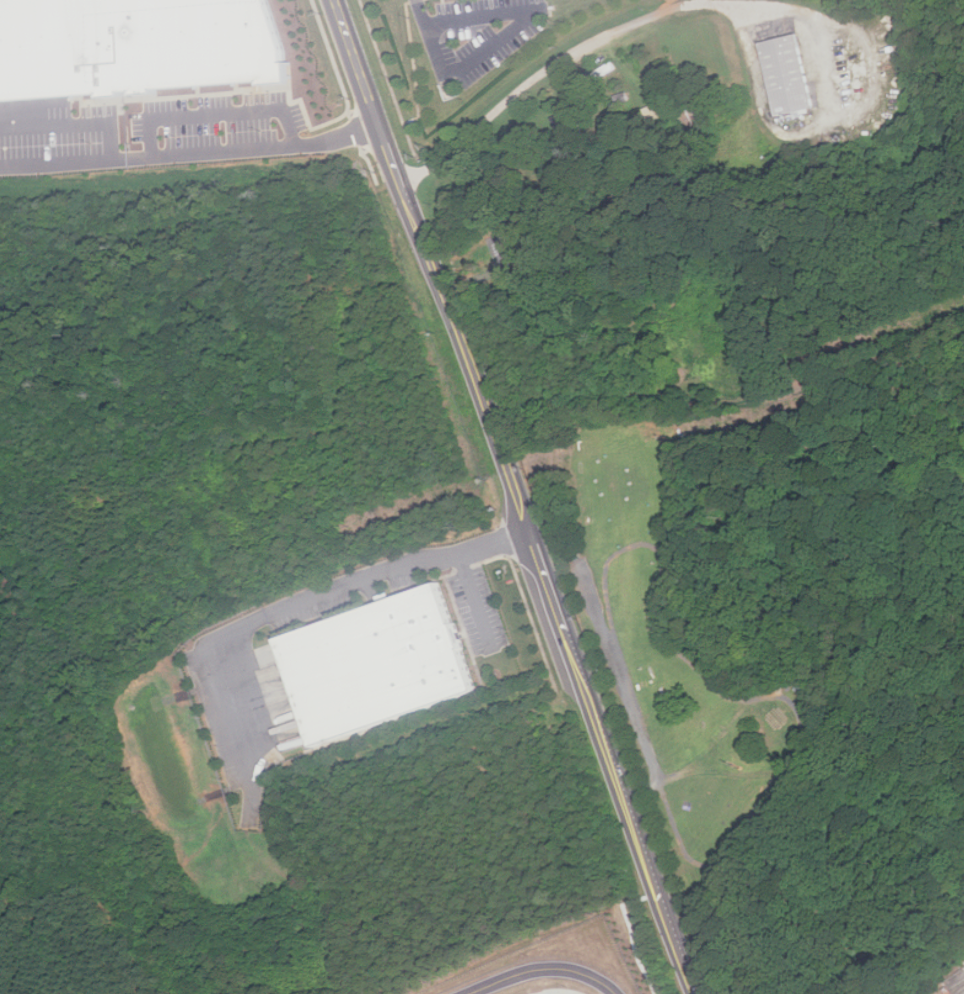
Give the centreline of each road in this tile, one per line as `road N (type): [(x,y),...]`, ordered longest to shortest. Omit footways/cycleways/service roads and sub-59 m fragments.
road 1 (tertiary): [(696,993),(339,0)]

